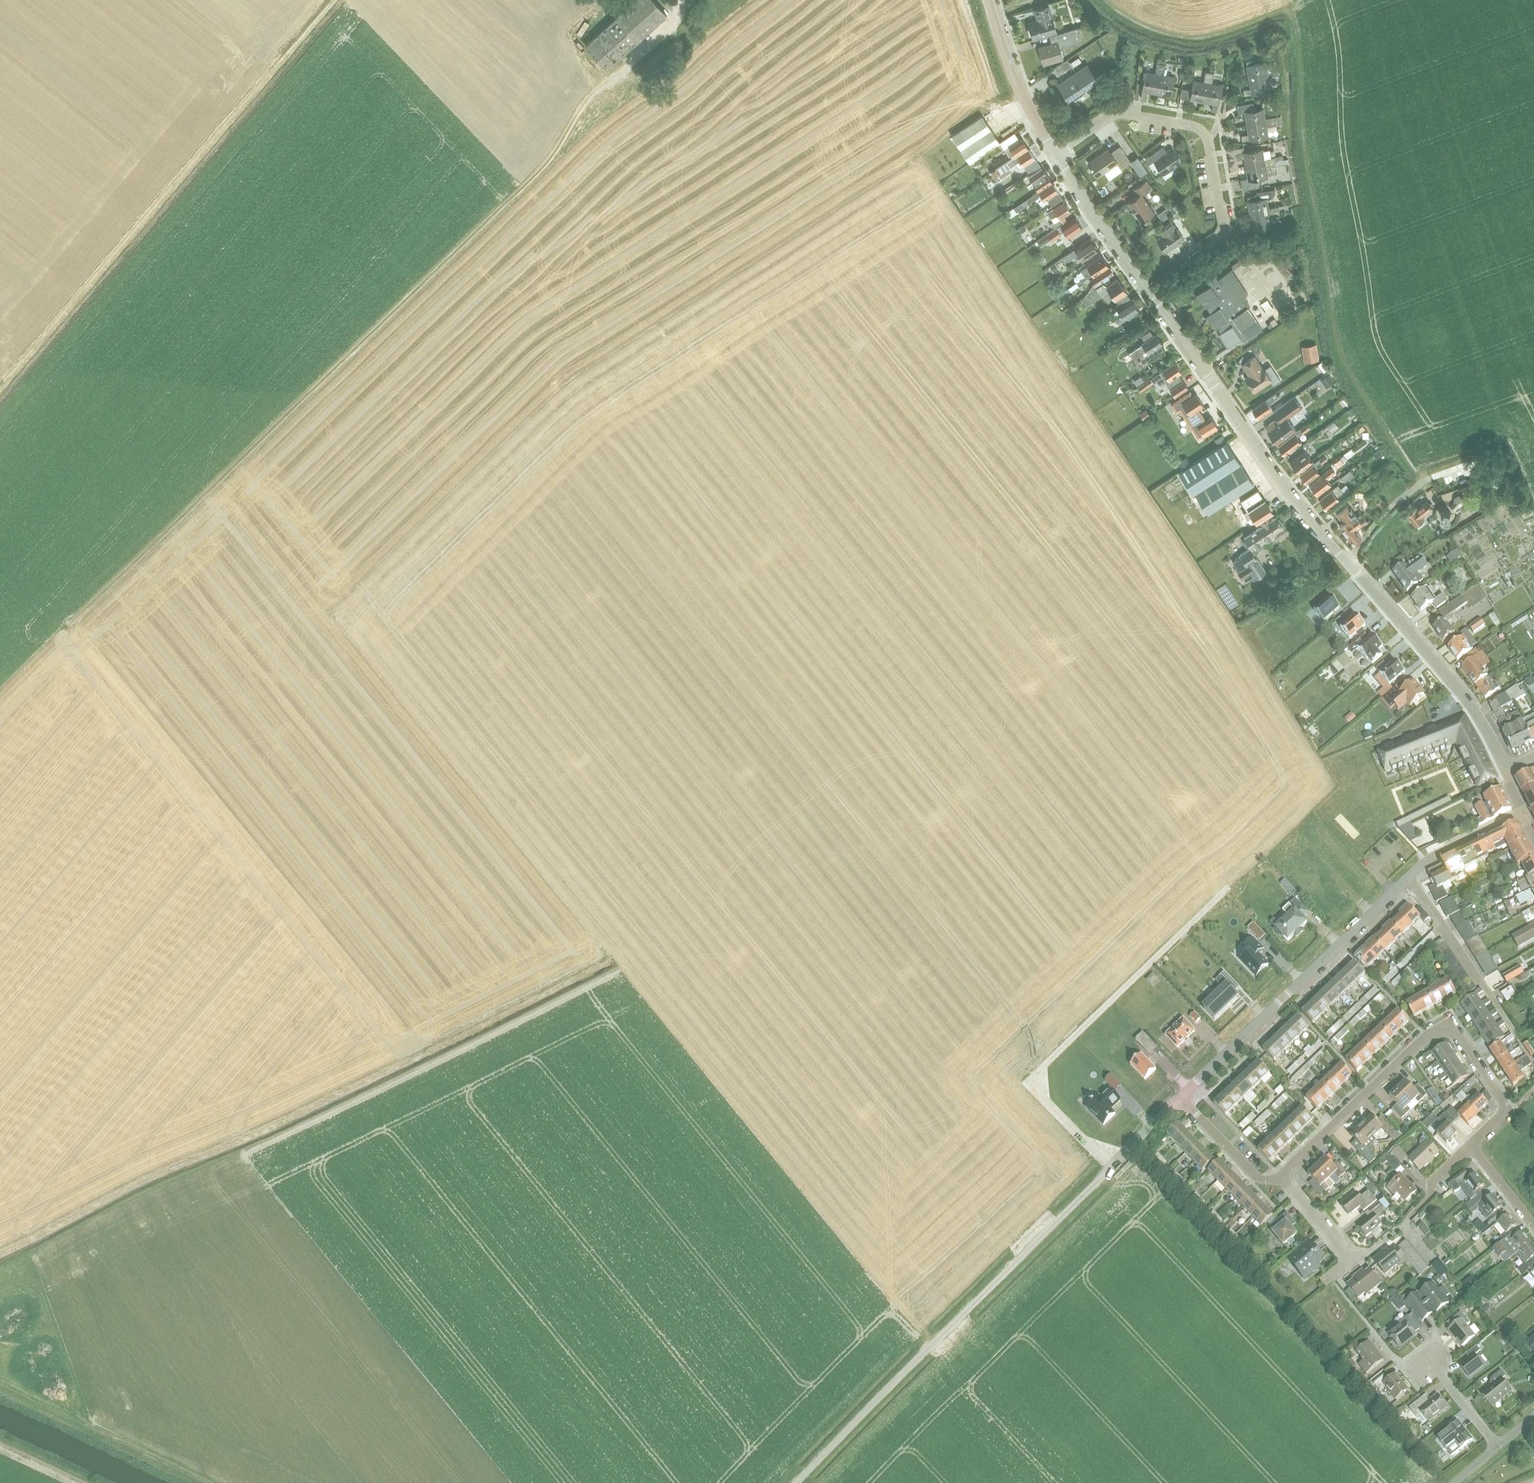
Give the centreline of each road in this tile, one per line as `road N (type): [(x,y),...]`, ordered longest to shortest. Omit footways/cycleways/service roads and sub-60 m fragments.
road 1 (residential): [(1506,771),(1471,705),(1265,464),(1055,154)]
road 2 (unclassified): [(796,1482),(1126,1151)]
road 3 (residential): [(1470,1146),(1503,1105),(1458,1033),(1445,1028),(1422,1040),(1282,1176)]
road 4 (residential): [(1180,1097),(1408,879)]
road 5 (residential): [(1205,246),(1224,231),(1208,138),(1197,128),(1124,113),(1055,154)]
road 6 (residential): [(1497,1447),(1423,1352),(1406,1365),(1397,1362),(1371,1329)]
road 7 (residential): [(1513,1034),(1408,879)]
road 8 (residential): [(1055,154),(1021,98),(986,0)]
road 9 (track): [(204,1482),(75,1422)]
road 10 (residential): [(1282,1176),(1257,1178),(1180,1097)]
road 11 (residential): [(1408,879),(1521,813)]

